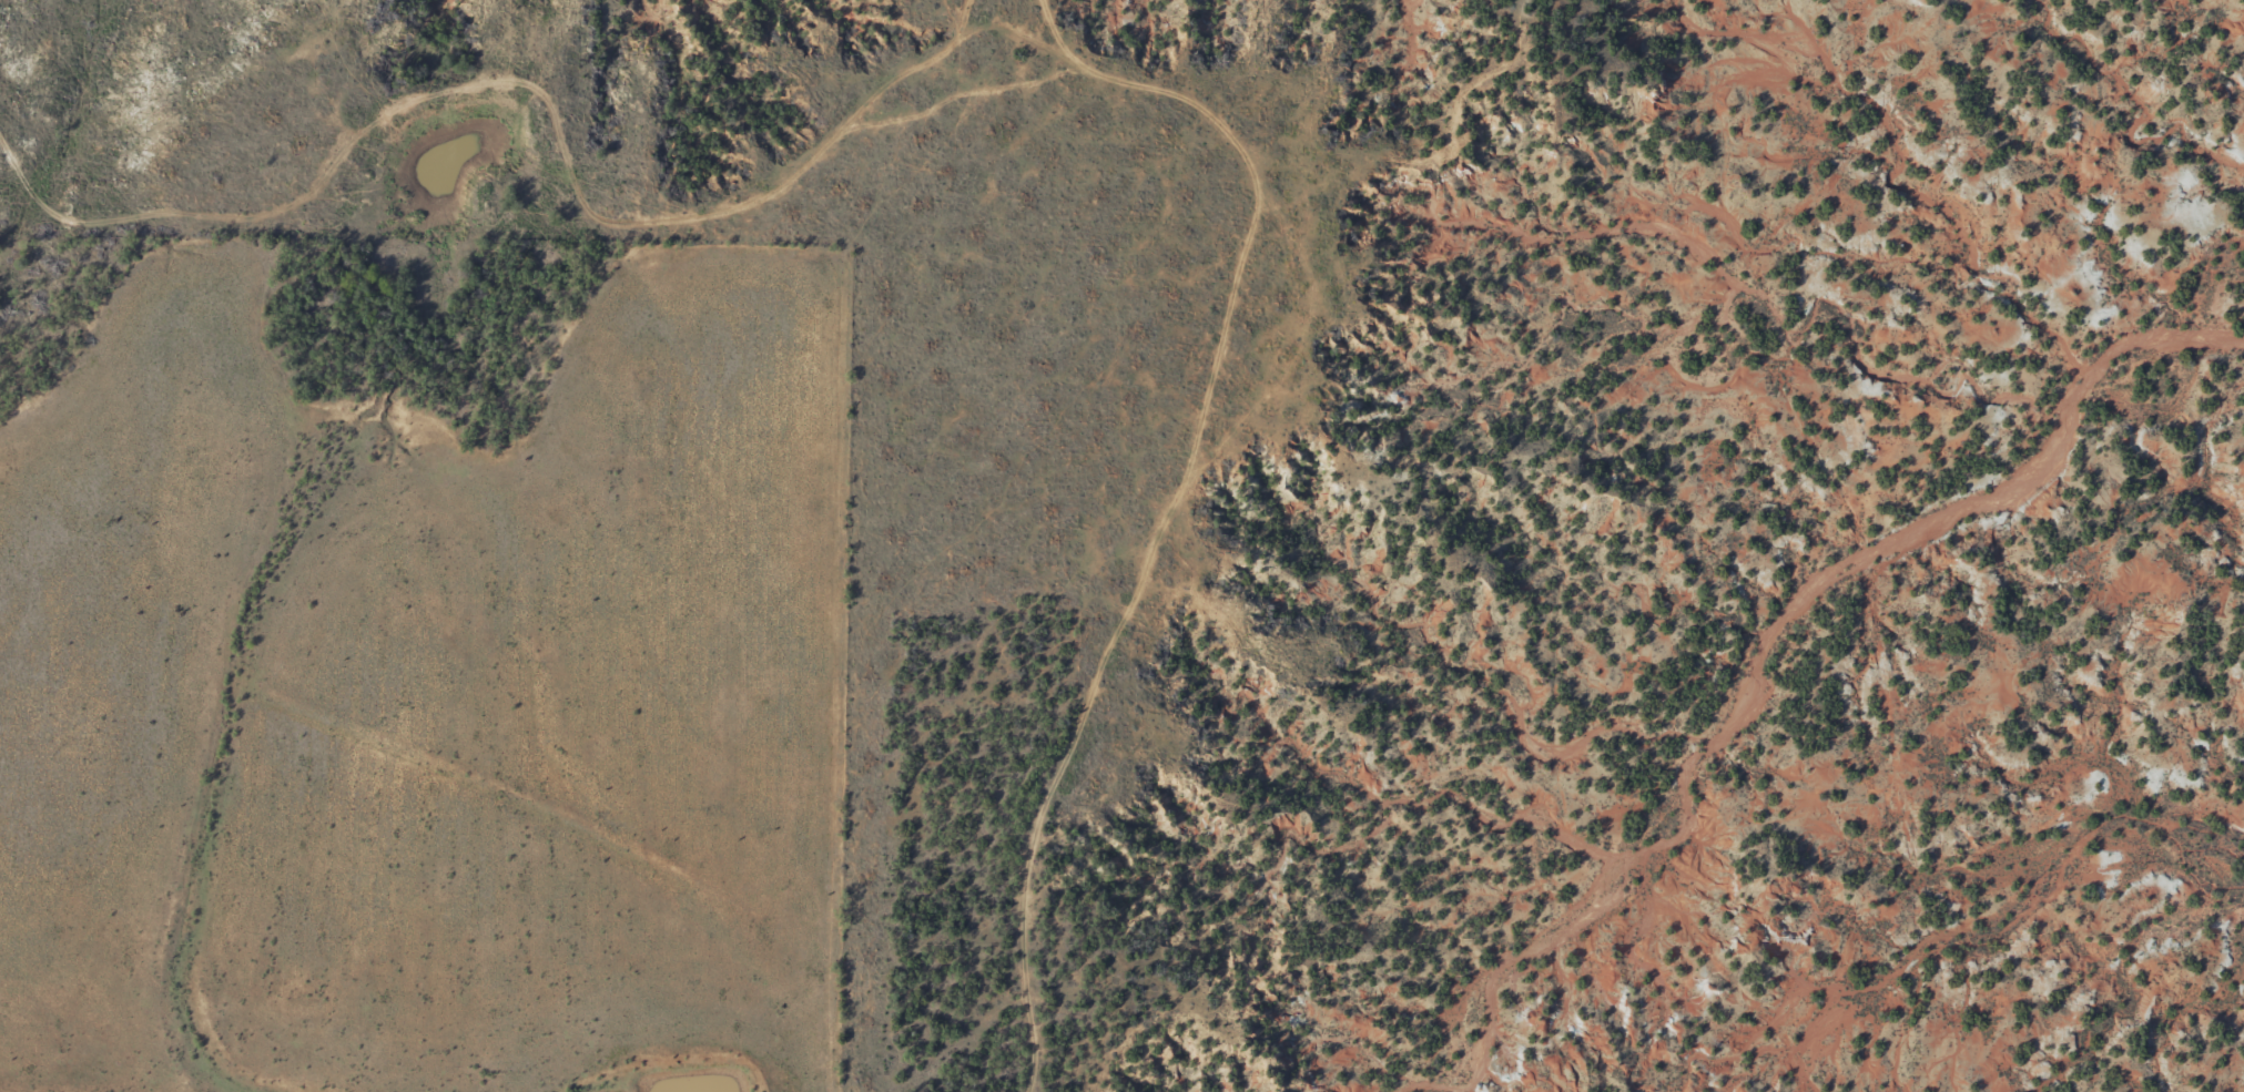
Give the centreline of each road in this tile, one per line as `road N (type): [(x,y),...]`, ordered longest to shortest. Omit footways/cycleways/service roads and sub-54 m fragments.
road 1 (residential): [(0,680),(193,550),(314,425)]

